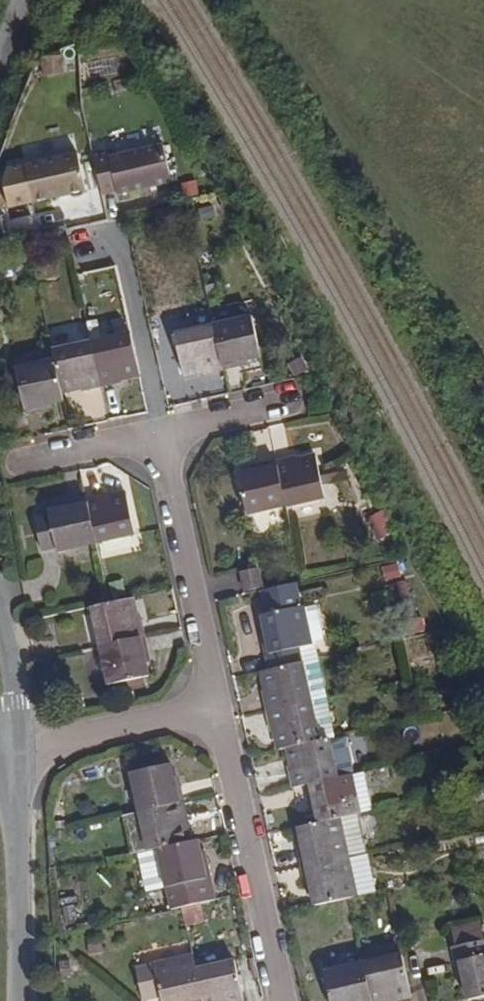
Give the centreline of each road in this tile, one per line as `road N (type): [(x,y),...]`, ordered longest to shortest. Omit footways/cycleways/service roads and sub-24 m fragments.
road 1 (residential): [(282,1000),(216,707)]
road 2 (residential): [(216,707),(165,434)]
road 3 (residential): [(19,1000),(17,753)]
road 4 (residential): [(165,434),(126,264),(105,236)]
road 5 (residential): [(17,753),(216,707)]
road 6 (residential): [(17,753),(0,604)]
road 7 (residential): [(27,465),(165,434)]
road 8 (residential): [(165,434),(287,406)]

